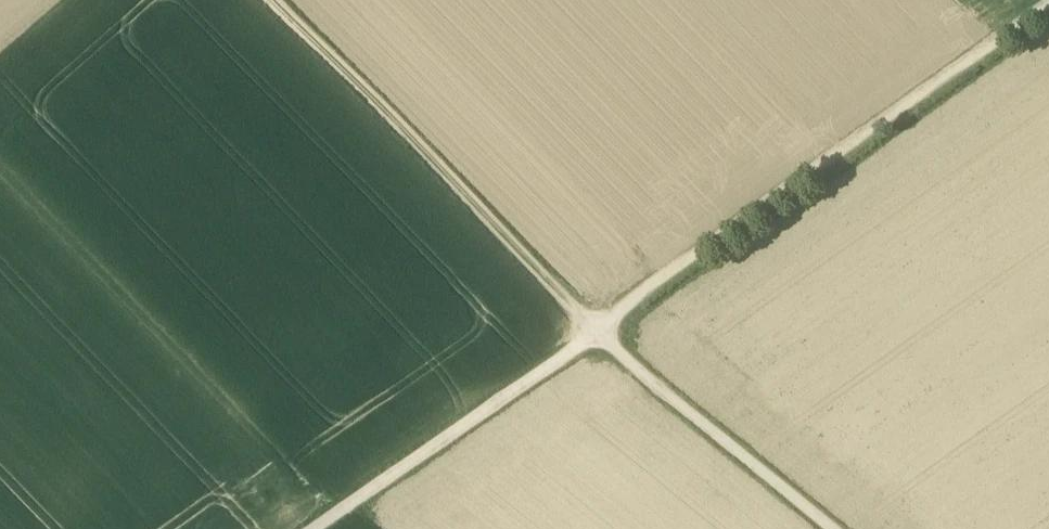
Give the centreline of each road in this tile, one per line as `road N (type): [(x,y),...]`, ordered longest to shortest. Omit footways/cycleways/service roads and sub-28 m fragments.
road 1 (track): [(1048,13),(593,337)]
road 2 (track): [(282,0),(593,337)]
road 3 (track): [(593,337),(318,528)]
road 4 (track): [(831,528),(593,337)]

